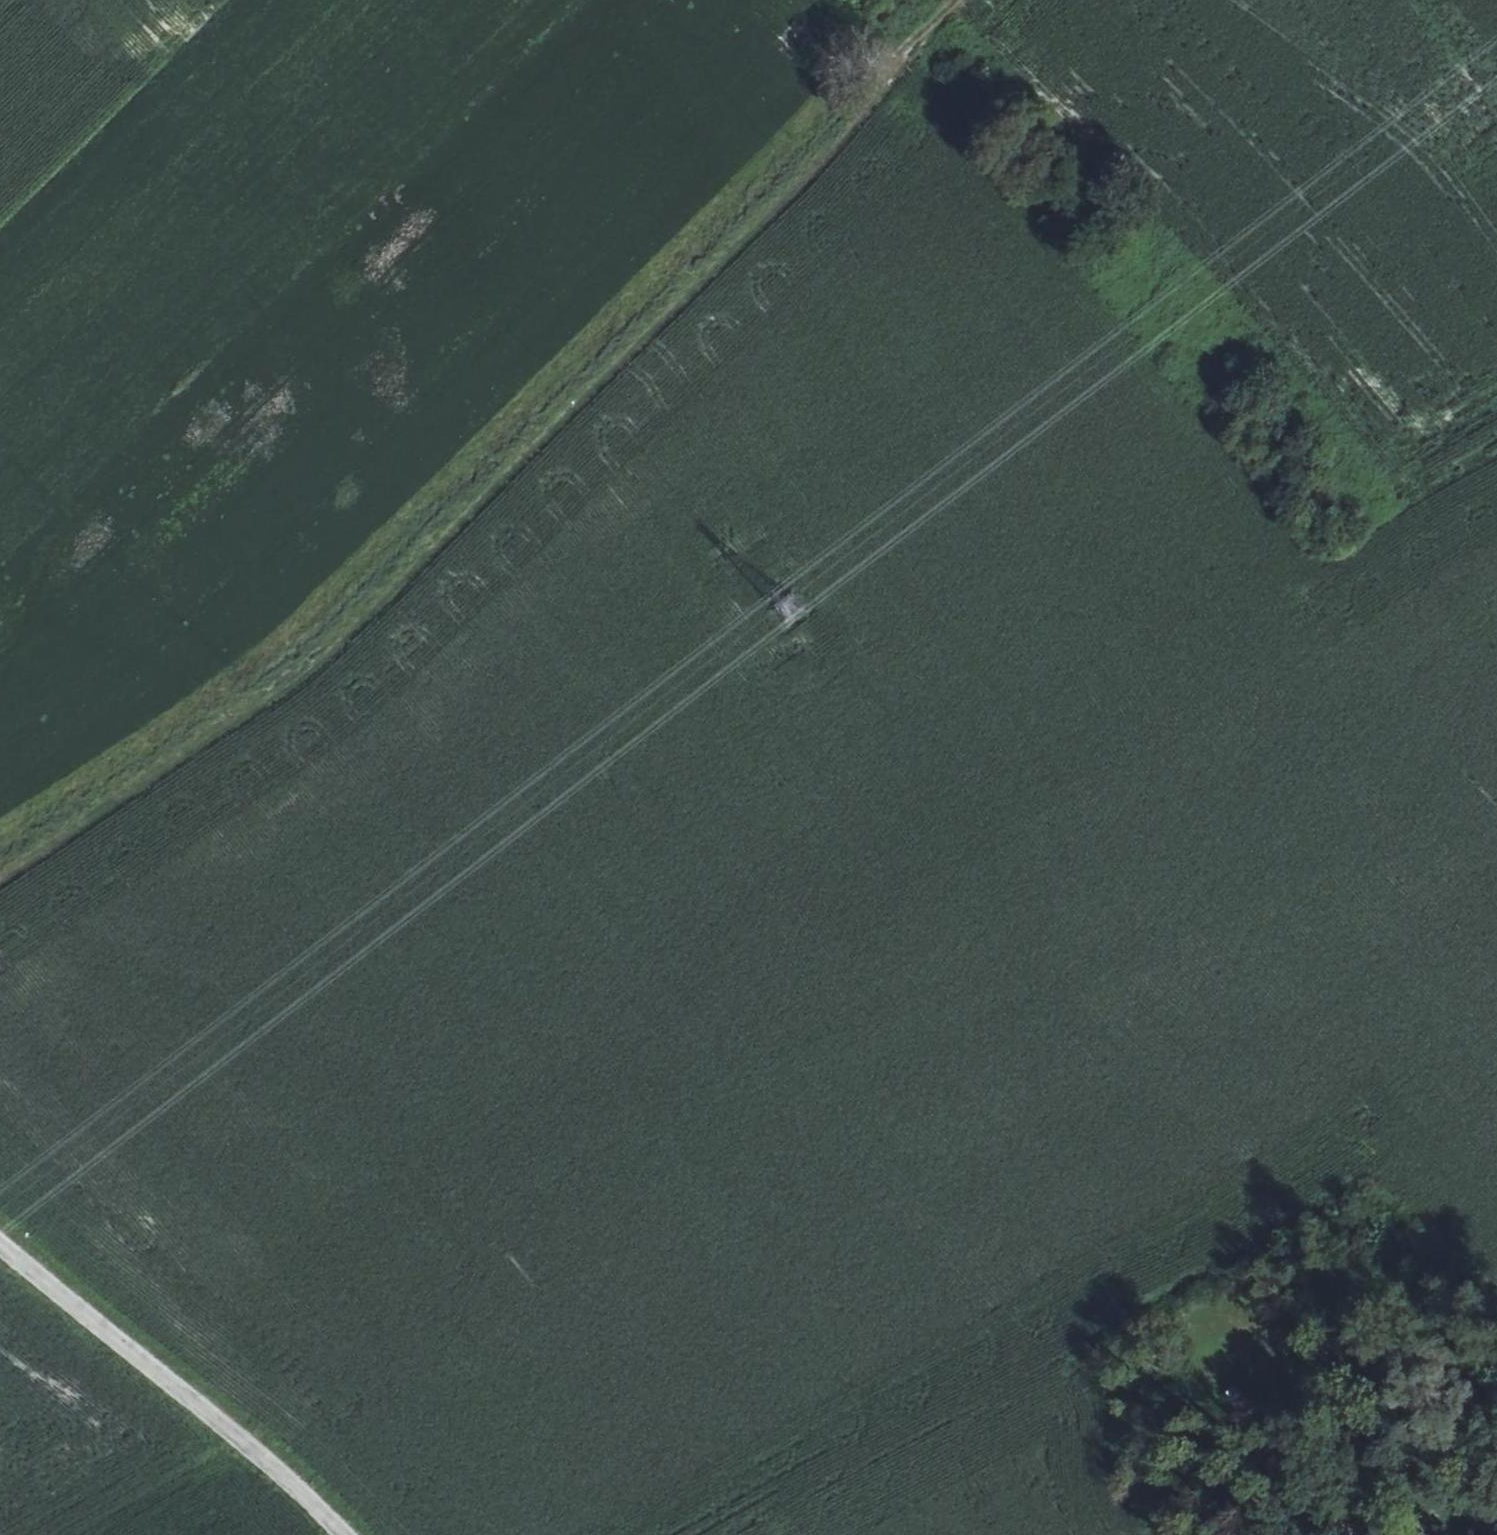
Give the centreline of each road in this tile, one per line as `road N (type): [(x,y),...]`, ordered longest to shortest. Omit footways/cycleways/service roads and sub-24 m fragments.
road 1 (track): [(0,856),(274,672),(856,93)]
road 2 (unclassified): [(0,1247),(350,1534)]
road 3 (track): [(951,0),(856,93)]

